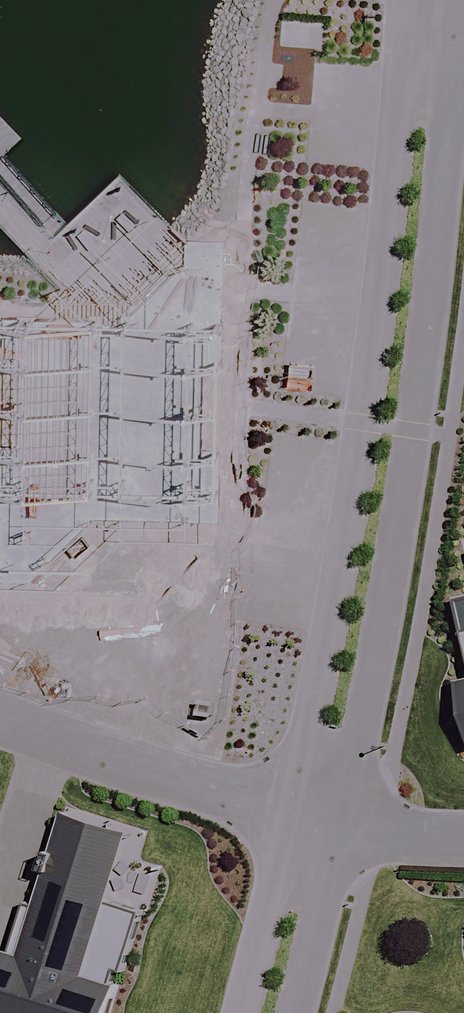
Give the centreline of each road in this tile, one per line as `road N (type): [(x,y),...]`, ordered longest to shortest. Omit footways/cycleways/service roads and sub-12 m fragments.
road 1 (residential): [(285,816),(348,555),(389,265),(404,20)]
road 2 (residential): [(453,47),(400,547),(340,830)]
road 3 (residential): [(0,720),(285,816)]
road 4 (residential): [(238,1012),(285,816)]
road 5 (residential): [(340,830),(293,1012)]
road 6 (residential): [(340,830),(463,842)]

